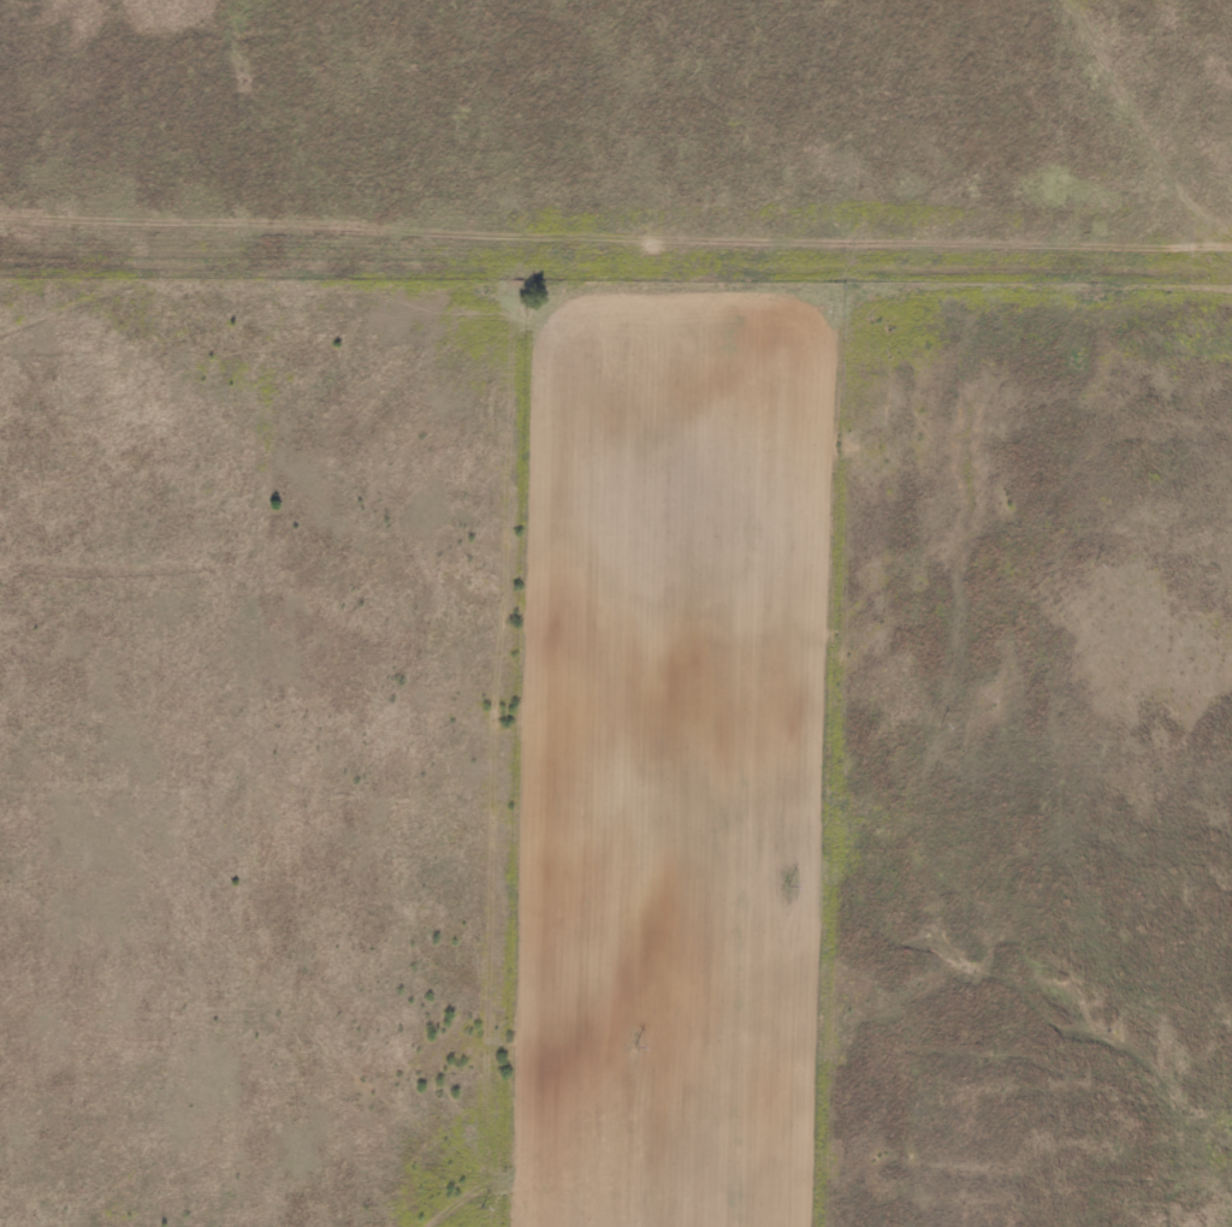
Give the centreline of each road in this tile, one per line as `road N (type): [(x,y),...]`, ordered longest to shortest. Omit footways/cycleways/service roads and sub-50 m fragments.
road 1 (residential): [(1231,283),(1204,272),(1113,161),(1031,0)]

